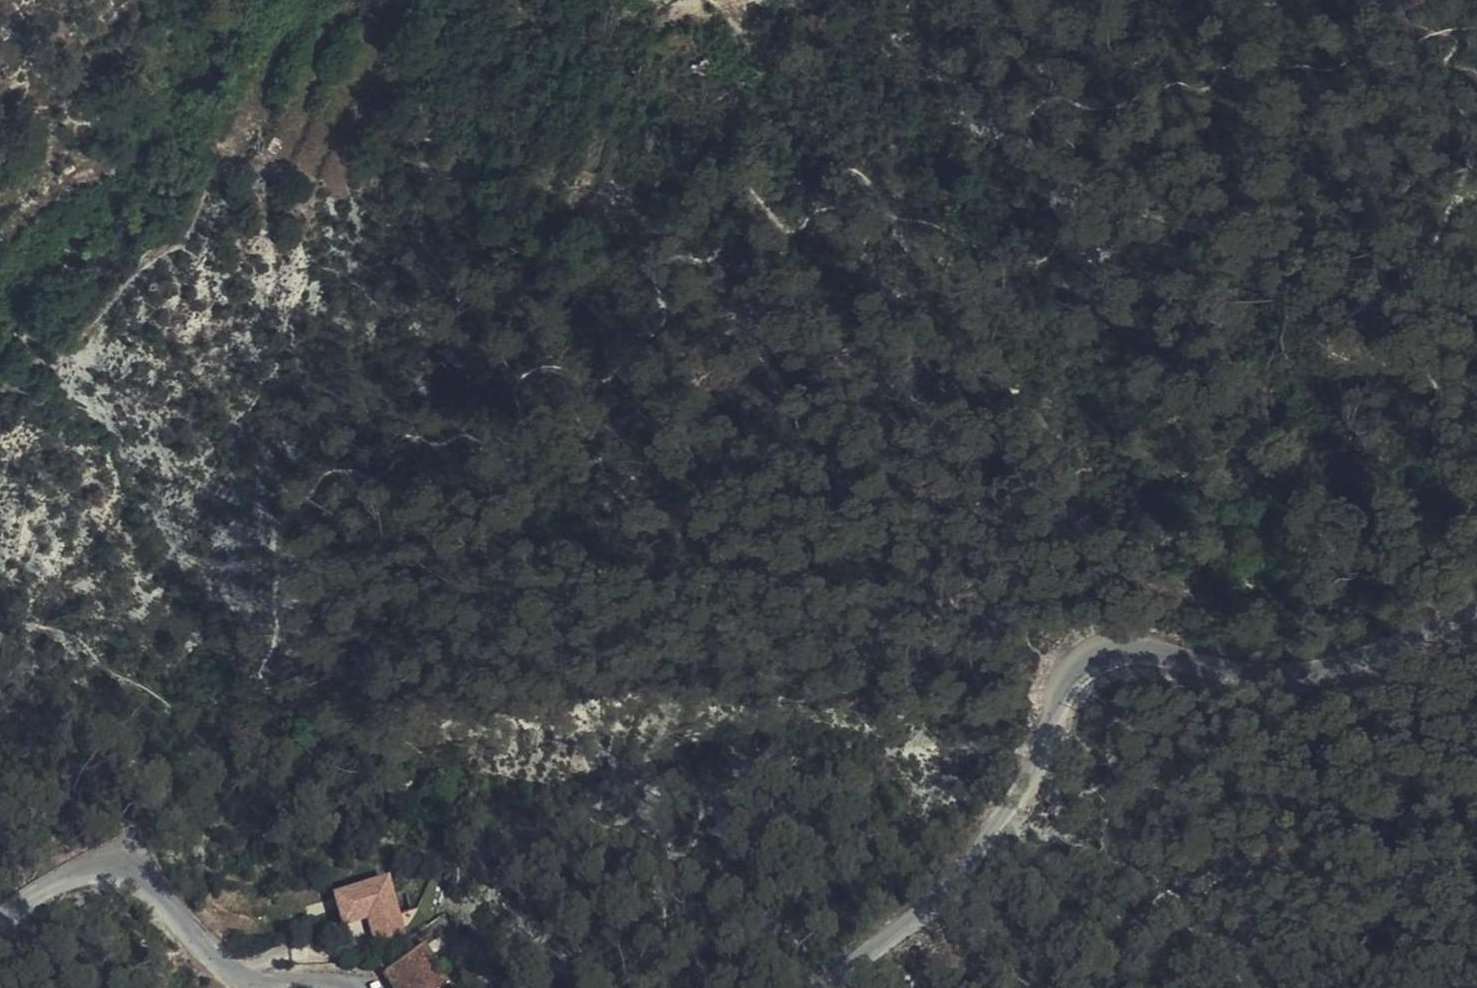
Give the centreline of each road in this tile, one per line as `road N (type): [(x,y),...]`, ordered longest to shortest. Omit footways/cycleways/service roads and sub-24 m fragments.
road 1 (unclassified): [(1476,608),(1360,668),(1287,684),(1211,675),(1151,651),(1098,654),(1060,679),(1012,814),(949,891),(841,987)]
road 2 (unclassified): [(323,987),(268,985),(221,970),(120,873),(77,872),(0,914)]

